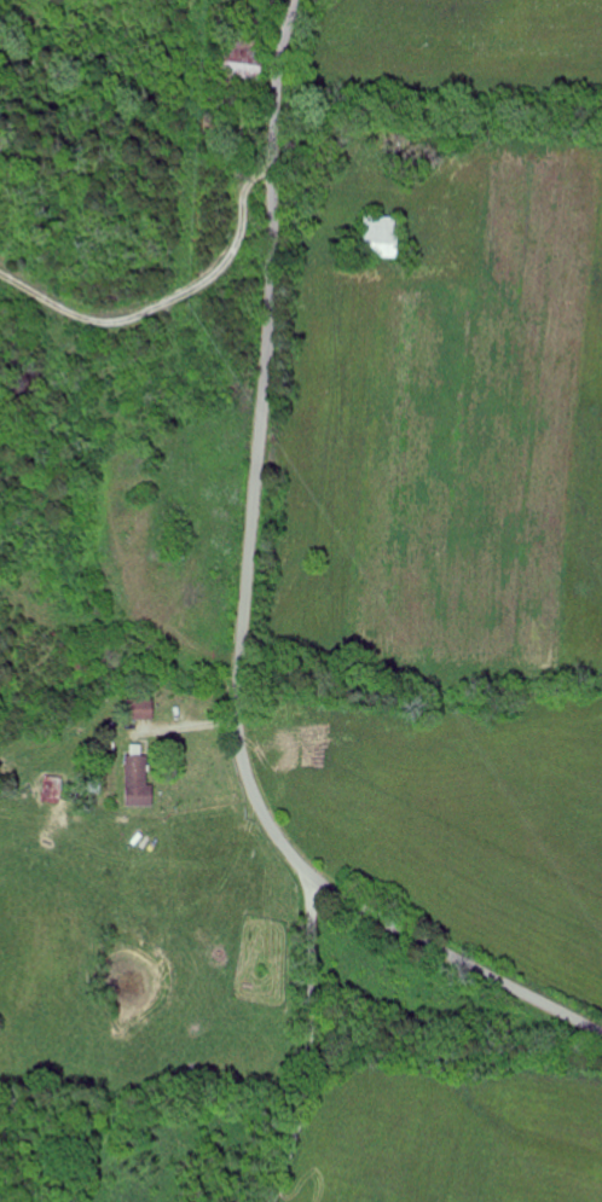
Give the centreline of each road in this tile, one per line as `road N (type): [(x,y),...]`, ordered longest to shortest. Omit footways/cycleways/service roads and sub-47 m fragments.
road 1 (secondary): [(300,0),(274,99),(270,333),(239,677),(247,761),(270,817),(326,879),(601,1028)]
road 2 (residential): [(272,1201),(305,1113),(313,869)]
road 3 (residential): [(0,275),(80,313),(168,318),(247,306),(273,266)]

